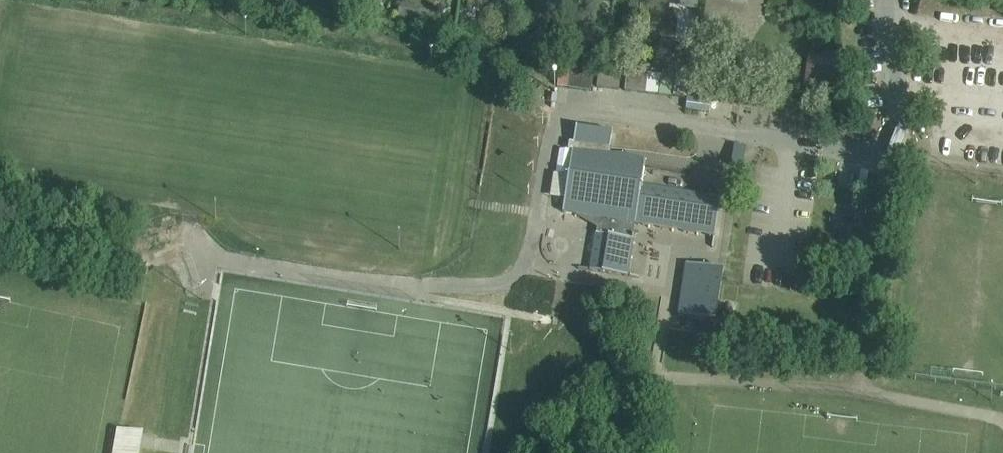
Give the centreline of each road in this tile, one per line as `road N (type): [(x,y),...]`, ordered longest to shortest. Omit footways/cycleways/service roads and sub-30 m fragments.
road 1 (residential): [(739,131),(856,151),(887,139),(900,112),(887,0)]

